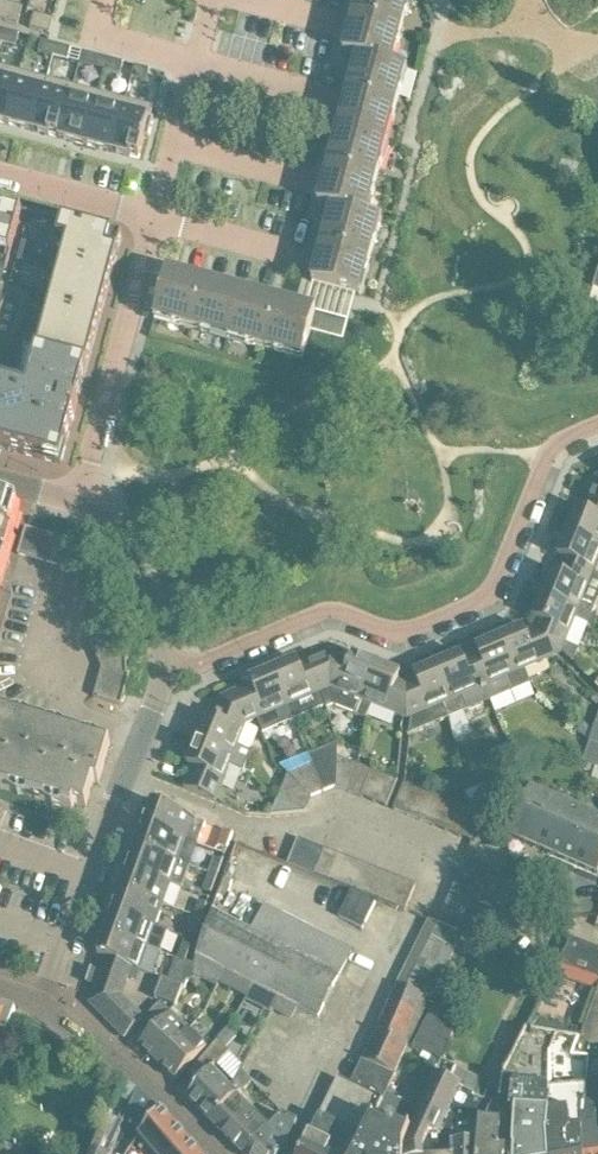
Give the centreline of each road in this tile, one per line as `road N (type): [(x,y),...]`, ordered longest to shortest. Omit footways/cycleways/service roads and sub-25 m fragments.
road 1 (residential): [(164,676),(317,612),(340,610),(404,631),(477,600),(496,579),(547,454),(597,424)]
road 2 (residential): [(41,1002),(164,676)]
road 3 (residential): [(79,499),(155,217)]
road 4 (residential): [(221,1153),(139,1074),(41,1002)]
road 5 (residential): [(155,217),(213,0)]
road 6 (residential): [(164,676),(119,550),(104,520),(79,499)]
road 7 (residential): [(0,176),(155,217)]

